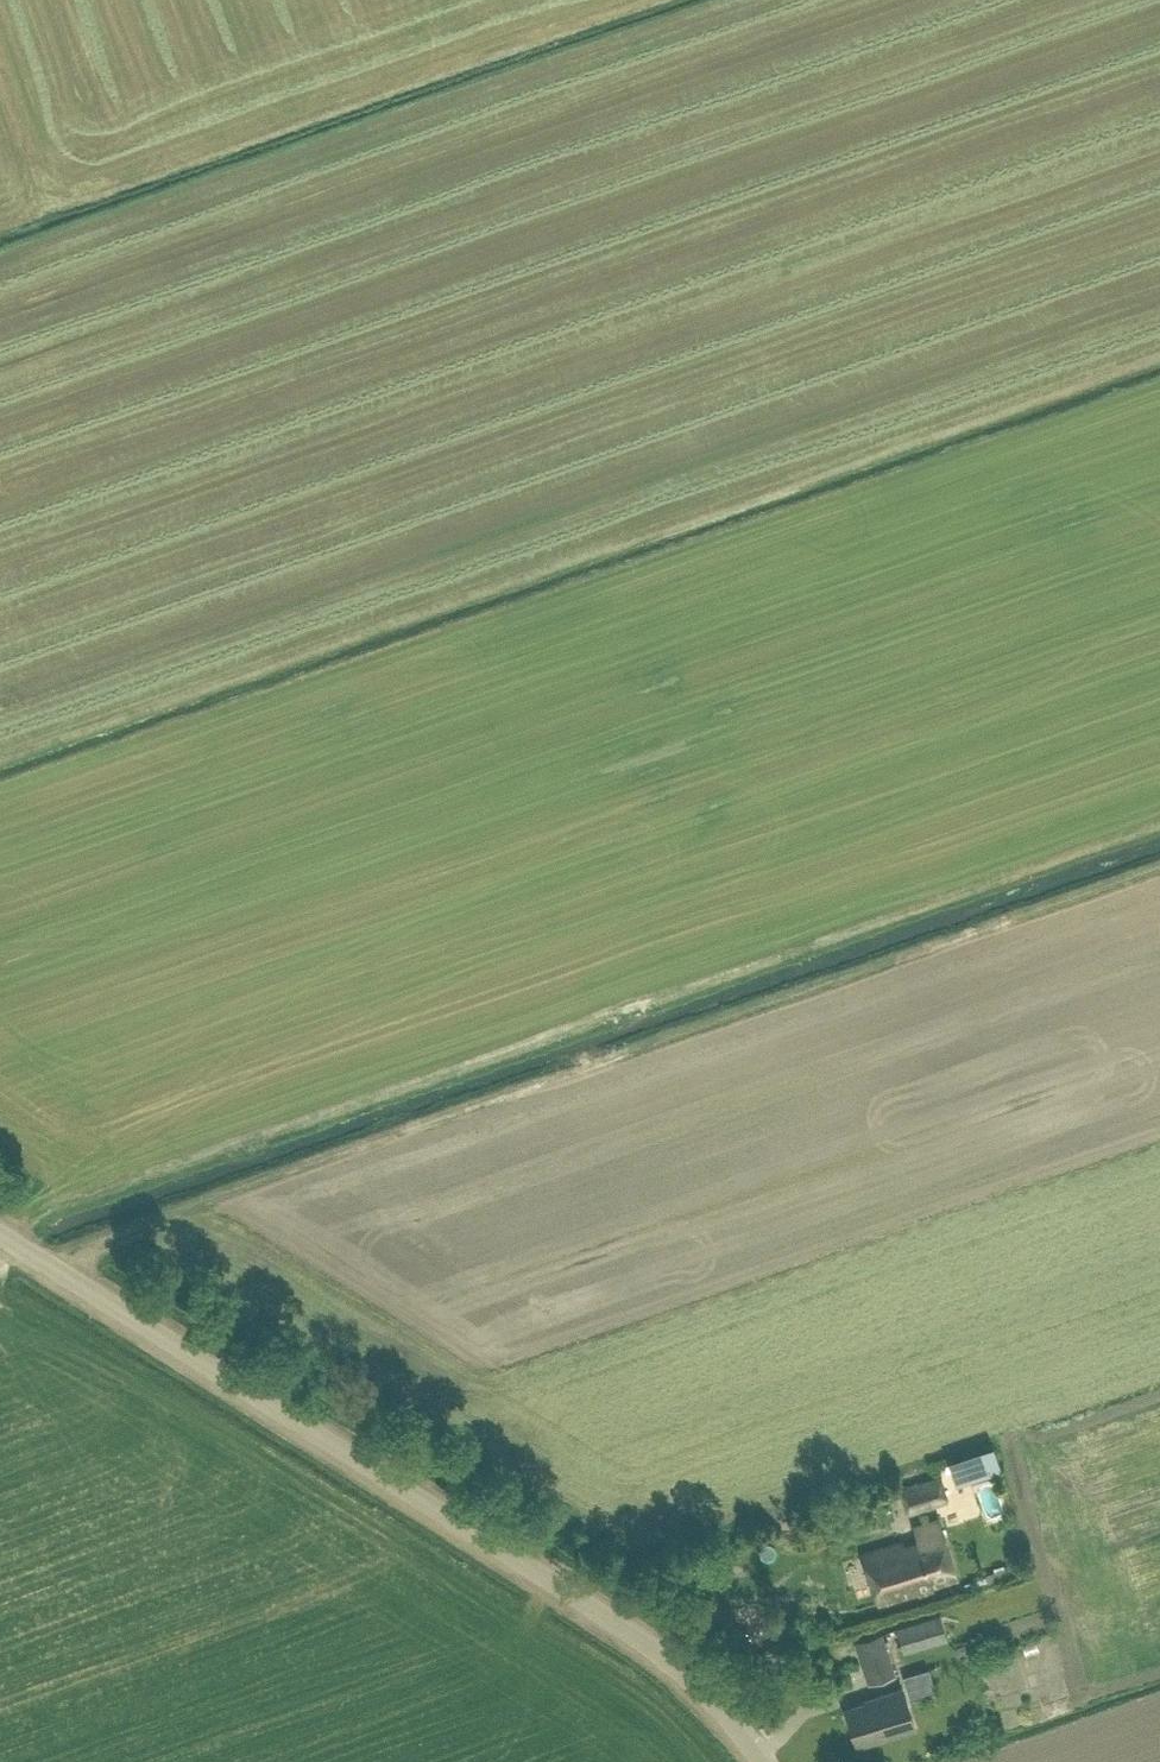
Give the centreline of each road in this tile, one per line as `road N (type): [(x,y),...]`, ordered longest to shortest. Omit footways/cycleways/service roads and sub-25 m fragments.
road 1 (tertiary): [(768,1761),(642,1629),(326,1429),(0,1237)]

